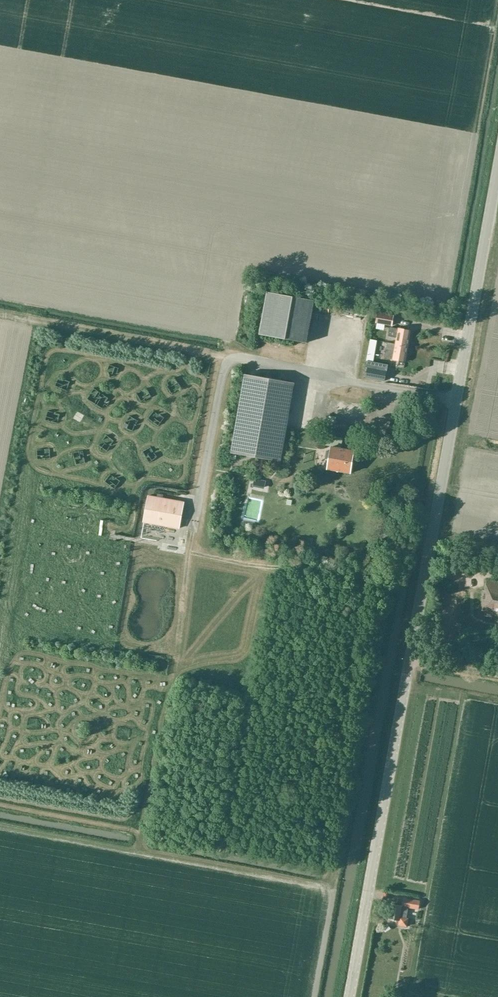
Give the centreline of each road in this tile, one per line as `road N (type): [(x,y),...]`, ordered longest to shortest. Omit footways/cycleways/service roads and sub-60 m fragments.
road 1 (tertiary): [(410,660),(497,158)]
road 2 (tertiary): [(349,996),(410,660)]
road 3 (track): [(139,854),(195,533)]
road 4 (track): [(226,355),(0,314)]
road 5 (track): [(334,885),(139,854)]
road 6 (track): [(139,854),(0,828)]

